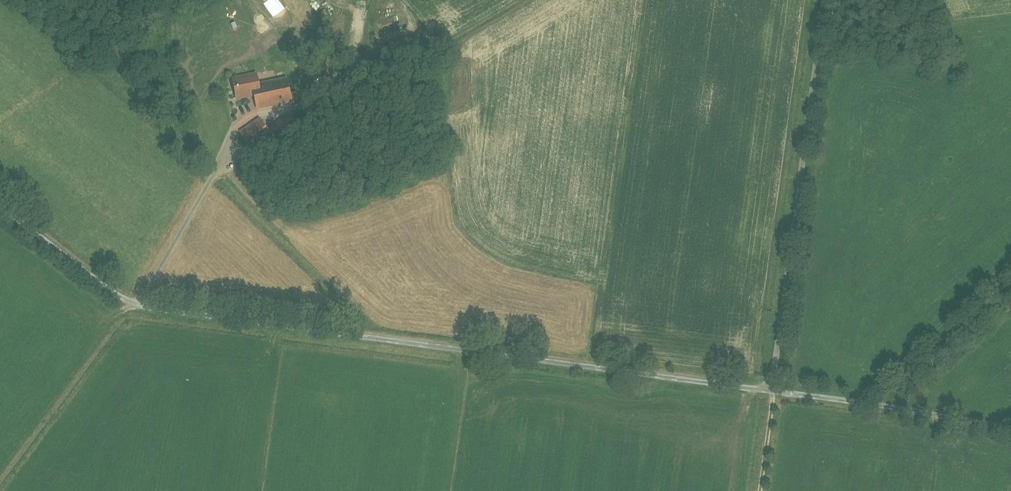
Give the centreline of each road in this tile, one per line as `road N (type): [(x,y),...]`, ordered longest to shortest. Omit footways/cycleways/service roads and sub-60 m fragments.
road 1 (residential): [(0,196),(138,299),(770,393)]
road 2 (unclassified): [(770,393),(822,0)]
road 3 (residential): [(770,393),(1010,430)]
road 4 (track): [(1010,283),(860,405)]

